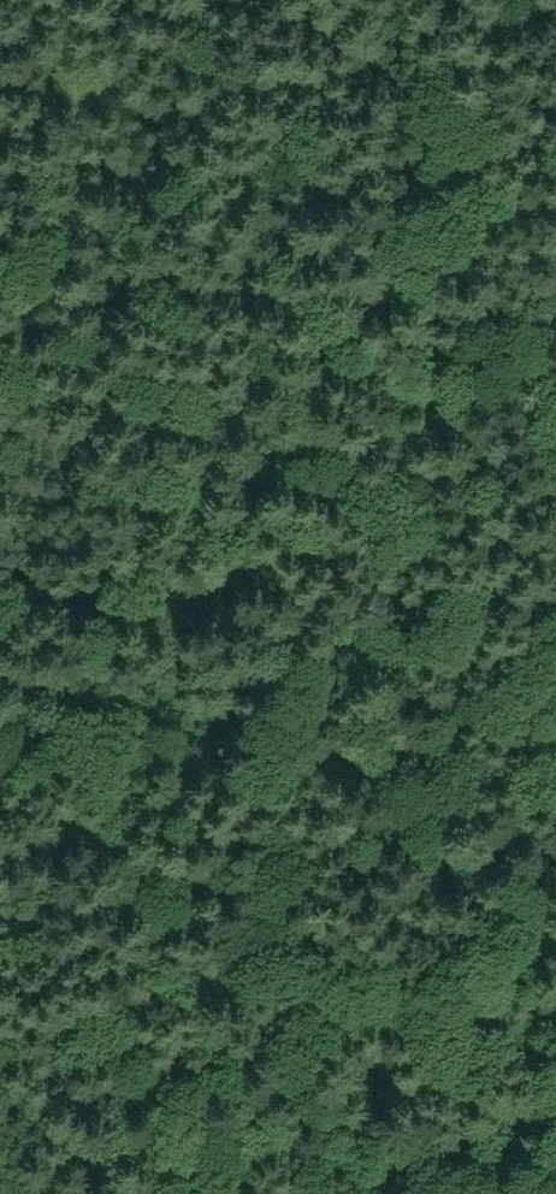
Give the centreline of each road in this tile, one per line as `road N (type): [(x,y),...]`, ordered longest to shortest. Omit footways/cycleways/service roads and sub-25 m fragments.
road 1 (track): [(555,831),(506,1193)]

